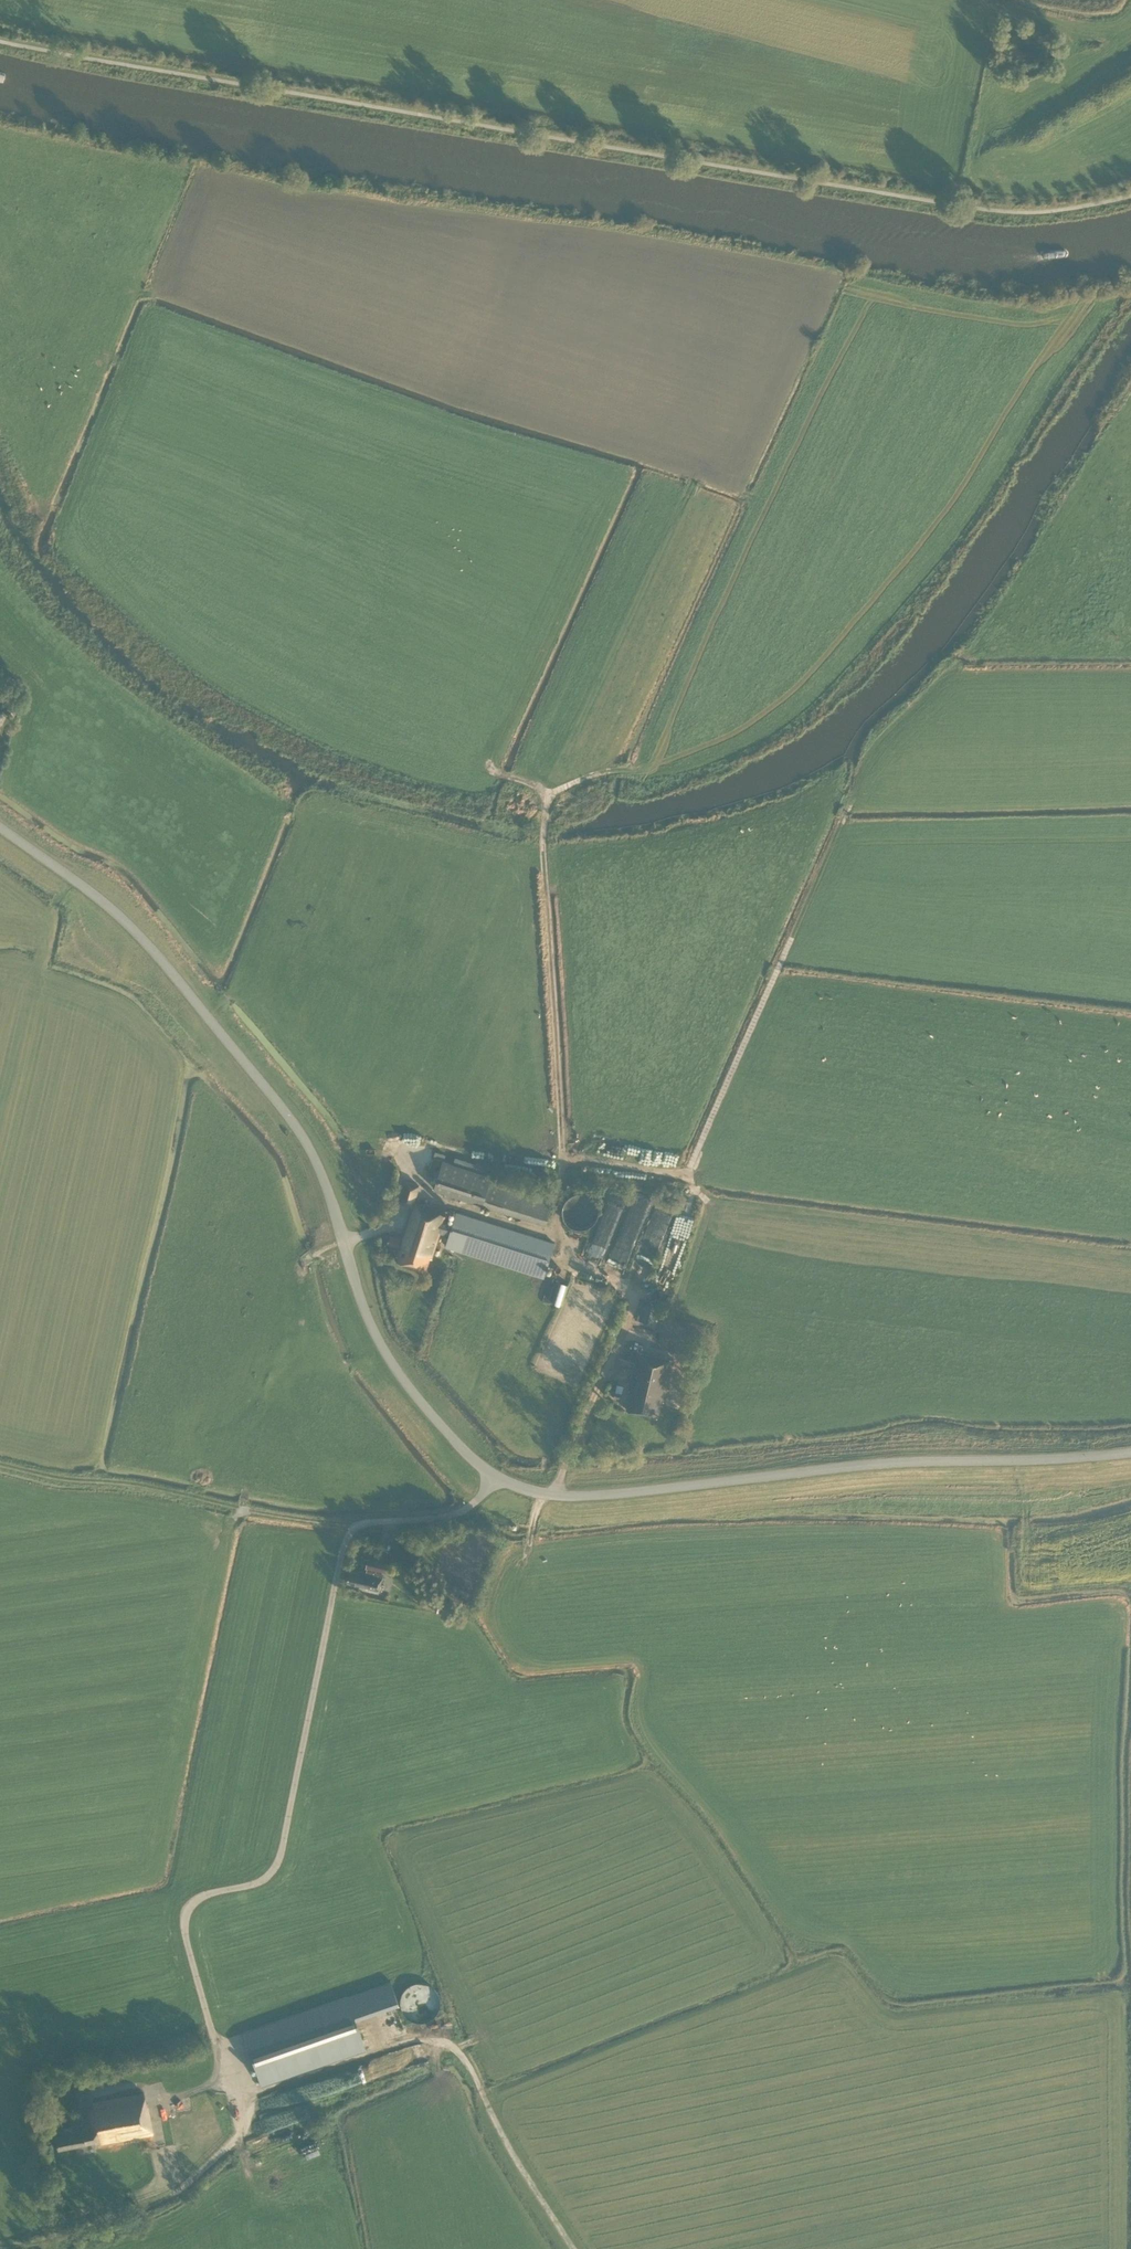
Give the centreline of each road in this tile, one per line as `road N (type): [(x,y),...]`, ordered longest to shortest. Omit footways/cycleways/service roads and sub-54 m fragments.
road 1 (unclassified): [(496,1476),(465,1450),(387,1352),(319,1163),(295,1124),(140,935),(0,826)]
road 2 (unclassified): [(496,1476),(544,1495),(599,1496),(844,1470),(1130,1453)]
road 3 (track): [(0,1469),(357,1523)]
road 4 (unclassified): [(357,1523),(457,1513),(496,1476)]

